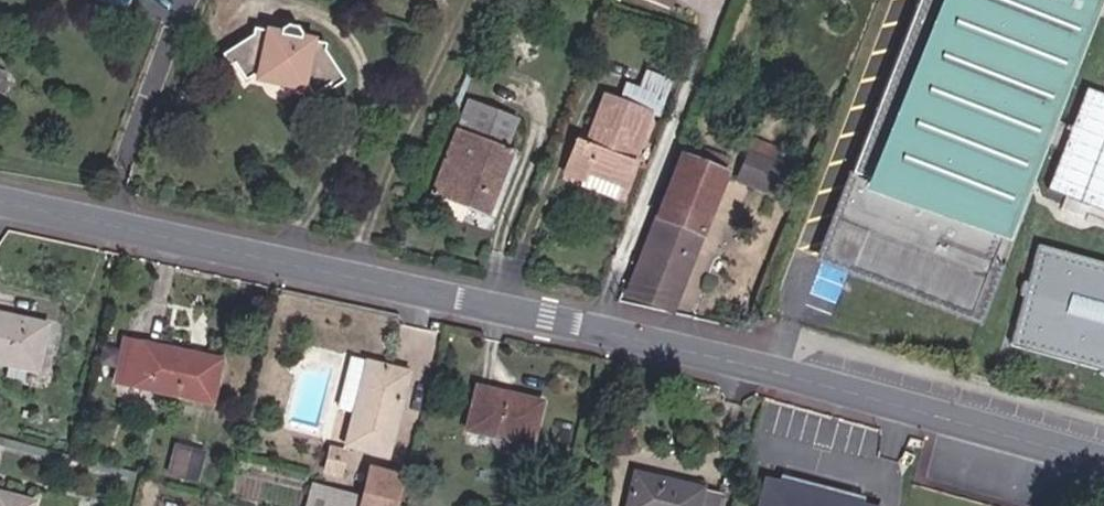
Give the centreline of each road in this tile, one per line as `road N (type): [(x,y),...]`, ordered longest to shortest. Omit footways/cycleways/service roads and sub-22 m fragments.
road 1 (residential): [(1103,461),(548,316),(0,200)]

